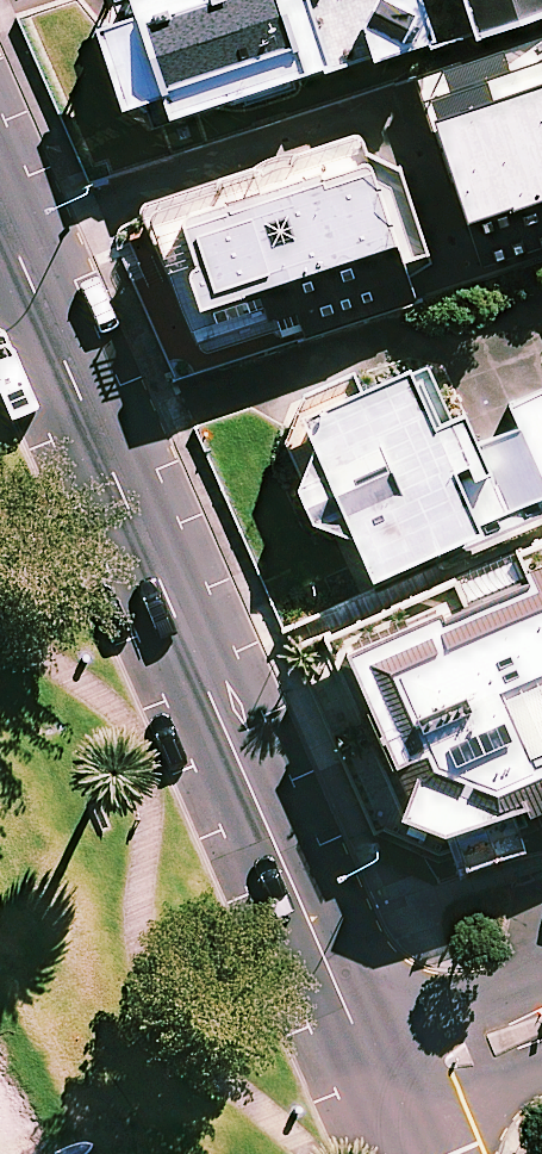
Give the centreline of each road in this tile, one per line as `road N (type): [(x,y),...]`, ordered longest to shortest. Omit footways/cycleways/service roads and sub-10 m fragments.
road 1 (tertiary): [(369,1045),(0,216)]
road 2 (residential): [(369,1045),(541,979)]
road 3 (residential): [(541,1075),(403,1123)]

